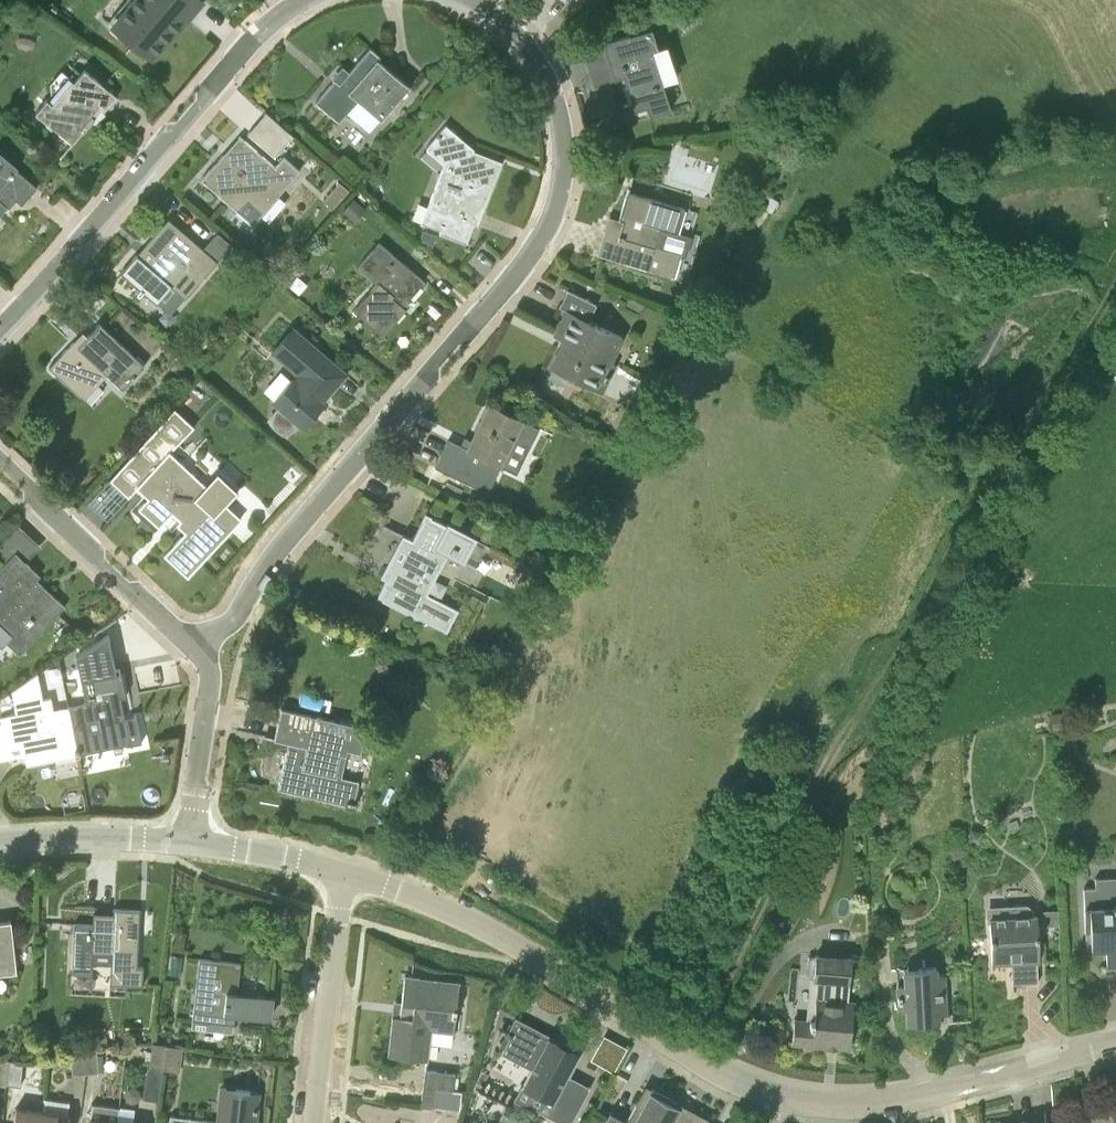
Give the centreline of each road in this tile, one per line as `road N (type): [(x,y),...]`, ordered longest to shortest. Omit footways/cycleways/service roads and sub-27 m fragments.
road 1 (track): [(694,1060),(700,1028),(818,779),(868,720),(965,523),(1112,285),(1113,257),(1050,235)]
road 2 (residential): [(336,863),(410,895),(694,1060),(781,1094),(868,1094),(1115,1045)]
road 3 (residential): [(197,670),(218,611),(500,275),(530,216),(533,123),(517,69),(492,30),(447,0)]
road 4 (residential): [(292,0),(240,46),(0,313)]
road 5 (residential): [(197,670),(0,472)]
road 6 (residential): [(311,1122),(336,863)]
road 7 (residential): [(0,838),(176,827)]
road 8 (residential): [(176,827),(336,863)]
road 9 (residential): [(176,827),(197,670)]

